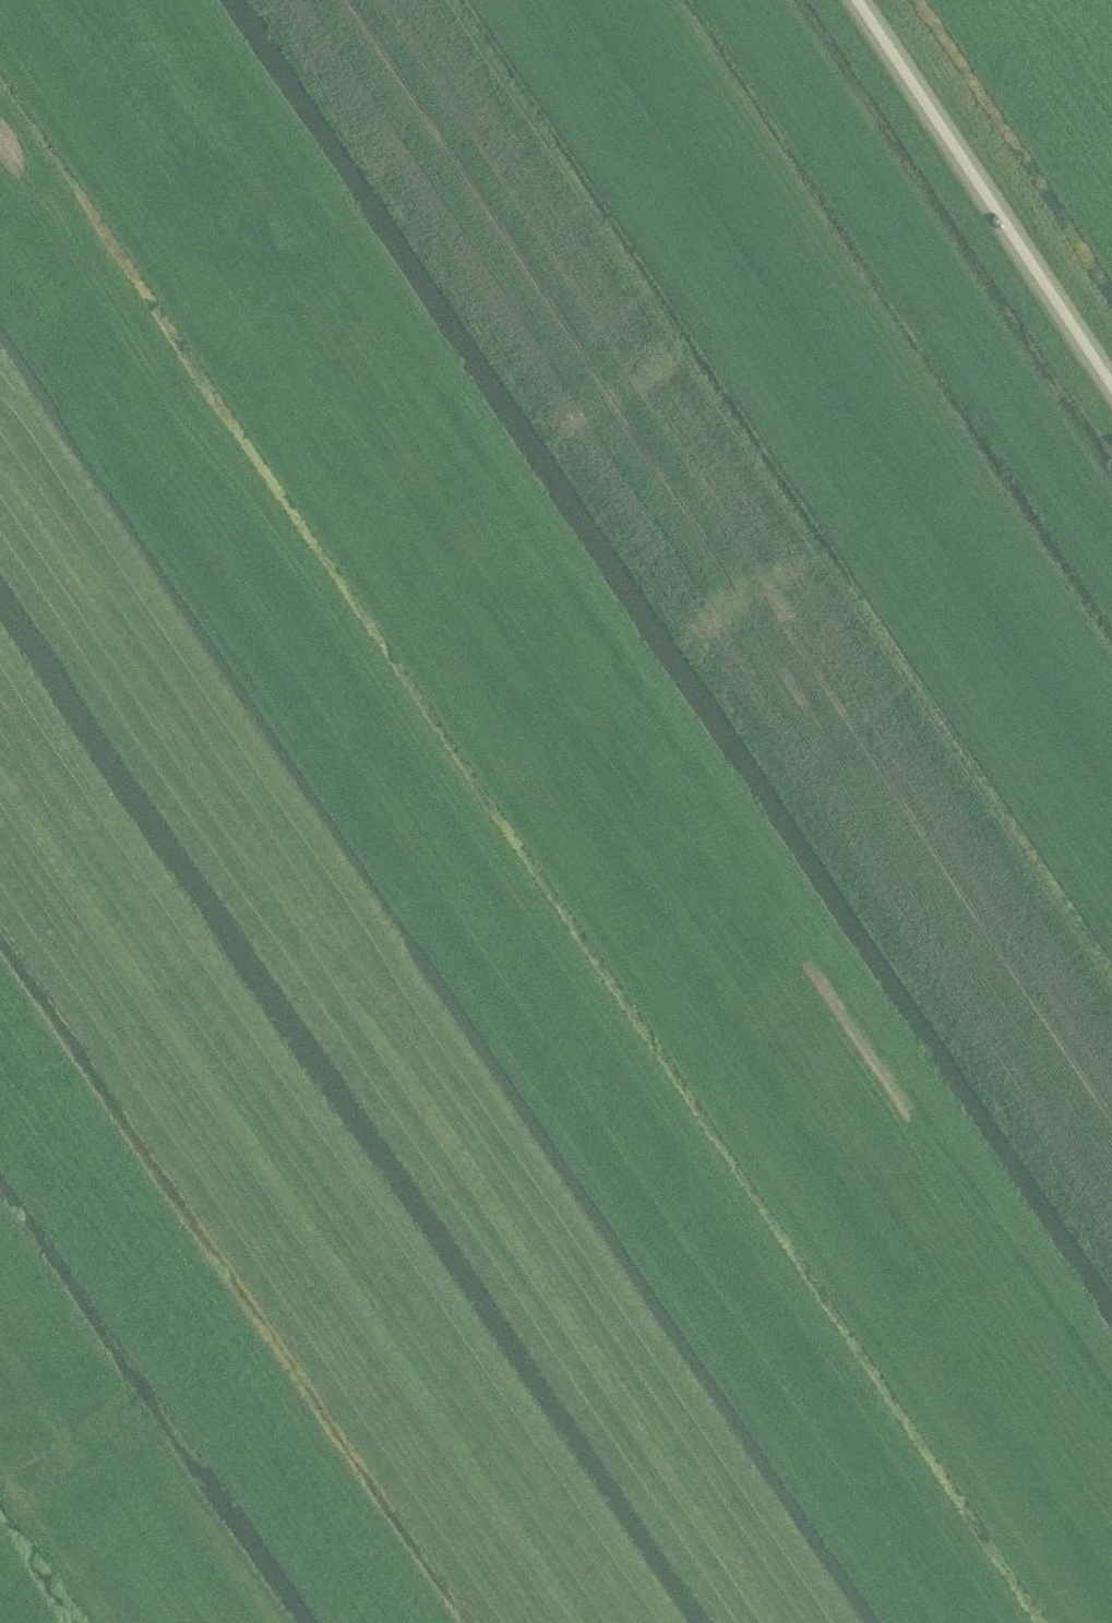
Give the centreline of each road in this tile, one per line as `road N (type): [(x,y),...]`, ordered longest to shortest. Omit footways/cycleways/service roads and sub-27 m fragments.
road 1 (unclassified): [(1111,380),(859,0)]

